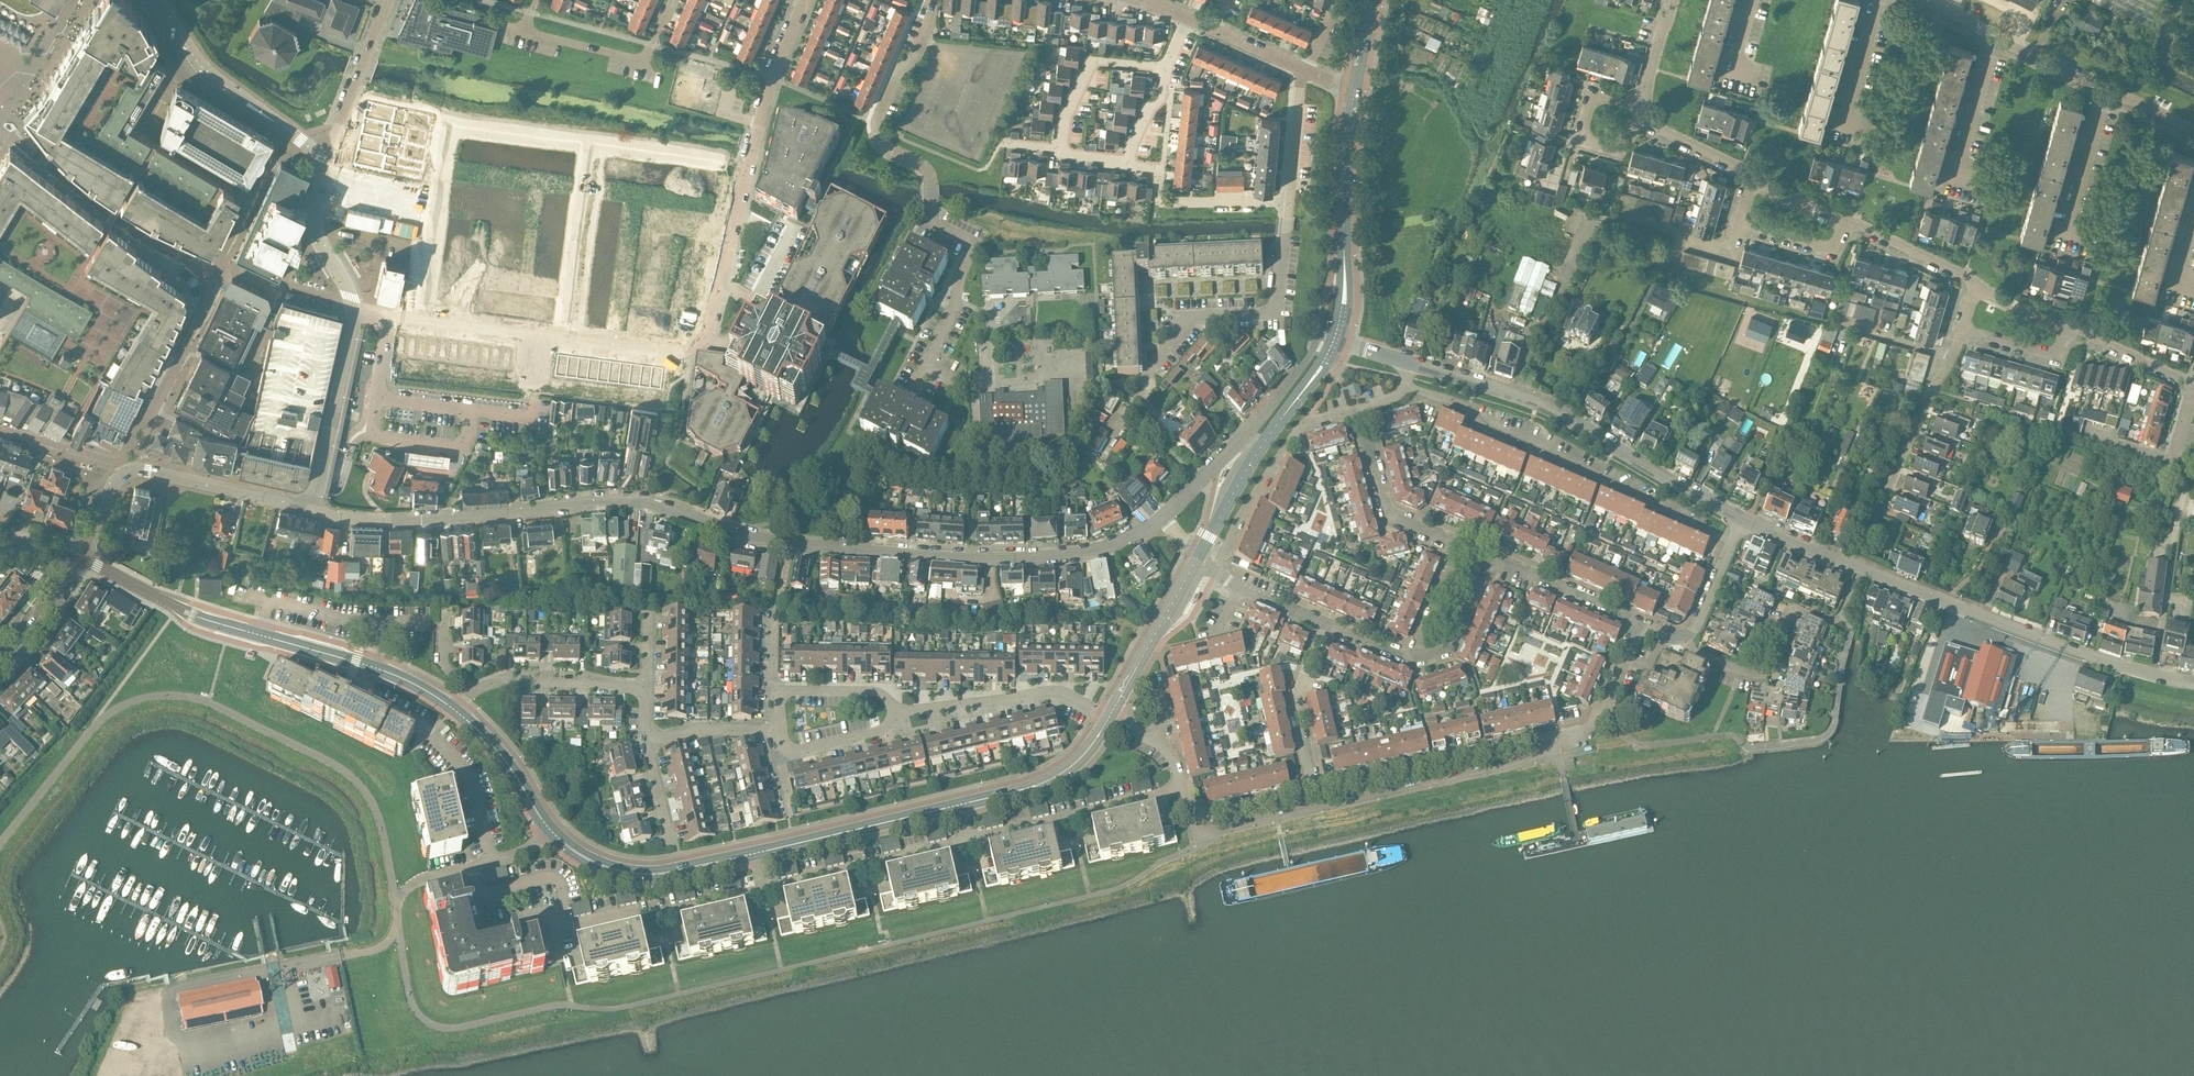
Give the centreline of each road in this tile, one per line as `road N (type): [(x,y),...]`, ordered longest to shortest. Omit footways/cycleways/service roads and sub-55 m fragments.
road 1 (residential): [(1161,518),(1099,550),(970,557),(792,543),(730,532),(656,506)]
road 2 (residential): [(418,329),(451,124),(752,160)]
road 3 (residential): [(2193,680),(2083,655),(1742,519)]
road 4 (residential): [(916,386),(975,243),(933,222),(930,173),(887,148),(876,122),(895,76),(915,58),(935,0)]
road 5 (residential): [(1195,834),(1511,766),(1585,732)]
road 6 (residential): [(1742,519),(1555,409),(1410,363)]
road 7 (residential): [(1406,385),(1464,405),(1486,429),(1733,541)]
road 8 (residential): [(313,509),(411,519),(604,502),(656,506)]
road 9 (tertiary): [(170,603),(398,676),(454,710)]
road 10 (residential): [(1585,732),(1316,789)]
road 11 (residential): [(688,365),(418,329)]
road 12 (residential): [(1152,368),(1196,315),(1275,311),(1287,201)]
road 13 (tertiary): [(1335,342),(1353,88)]
road 14 (tertiary): [(1199,556),(1268,435),(1335,342)]
road 15 (residential): [(1126,162),(1071,156),(1060,149),(1062,124),(1091,60),(1164,67)]
road 16 (unclassified): [(285,967),(377,950),(398,925),(408,888),(469,866)]
road 17 (residential): [(1216,571),(1237,517),(1294,432),(1357,411)]
road 18 (residential): [(318,150),(205,71),(158,0)]
road 19 (residential): [(897,713),(1058,689),(1110,716)]
road 20 (residential): [(688,365),(709,333),(752,160)]
road 21 (tertiary): [(551,831),(586,859),(654,877),(752,854)]
road 22 (tertiary): [(752,854),(960,806)]
road 23 (residential): [(313,509),(356,310)]
road 24 (residential): [(1882,505),(1962,330)]
road 25 (residential): [(1357,411),(1391,516),(1461,546)]
road 26 (tertiary): [(1110,716),(1199,556)]
road 27 (tertiary): [(960,806),(1030,788),(1069,769),(1110,716)]
road 28 (residential): [(1324,623),(1296,688),(1316,789)]
road 29 (unclassified): [(313,509),(144,469)]
road 30 (residential): [(475,691),(519,679),(631,687),(643,695)]
road 31 (residential): [(356,310),(316,232),(325,172),(318,150)]
road 32 (residential): [(1646,120),(1613,149),(1587,141),(1583,128),(1593,94),(1642,102)]
road 33 (residential): [(318,150),(335,140),(387,0)]
road 34 (residential): [(752,160),(773,77),(805,0)]
road 35 (residential): [(1277,398),(1161,518)]
road 36 (residential): [(1489,558),(1639,623)]
road 37 (residential): [(1977,180),(1957,173),(1996,37)]
road 38 (residential): [(644,61),(521,30),(535,0)]
road 39 (residential): [(2086,233),(2069,228),(2107,91)]
road 40 (tertiary): [(454,710),(506,761),(551,831)]
road 41 (residential): [(1620,216),(1731,252),(1740,222)]
road 42 (residential): [(1864,128),(1845,122),(1880,0)]
road 43 (residential): [(0,126),(75,0)]
road 44 (residential): [(1977,285),(1846,223)]
road 45 (residential): [(2193,387),(2065,329)]
road 46 (residential): [(1412,658),(1452,648),(1489,558)]
road 47 (residential): [(0,668),(80,556)]
road 48 (residential): [(1287,201),(1300,68)]
road 49 (residential): [(1159,192),(1171,202),(1287,201)]
road 50 (residential): [(650,733),(666,739),(779,730)]
road 51 (residential): [(775,690),(869,691),(897,713)]
road 52 (residential): [(1316,789),(1190,815)]
road 53 (residential): [(118,478),(0,429)]
road 54 (residential): [(1962,330),(2054,358),(2065,329)]
road 55 (residential): [(1740,222),(1832,249),(1846,223)]
road 56 (residential): [(2107,91),(1996,37)]
road 57 (residential): [(1461,546),(1412,658)]
road 58 (residential): [(1753,177),(1646,120)]
road 59 (residential): [(1324,623),(1239,589),(1216,571)]

